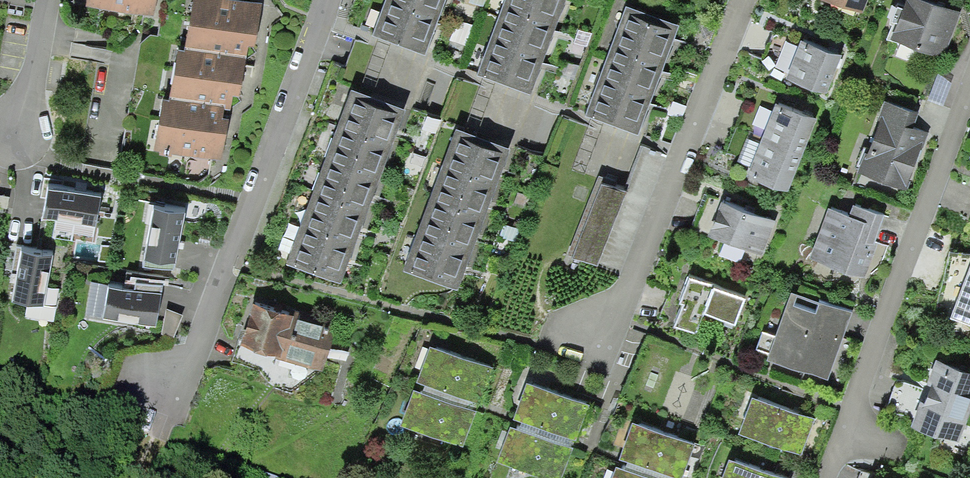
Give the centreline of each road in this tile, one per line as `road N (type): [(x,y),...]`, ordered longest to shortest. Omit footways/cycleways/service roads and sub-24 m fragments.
road 1 (residential): [(319,0),(163,411)]
road 2 (residential): [(969,92),(831,477)]
road 3 (residential): [(591,339),(630,297),(742,0)]
road 4 (residential): [(50,0),(16,137)]

